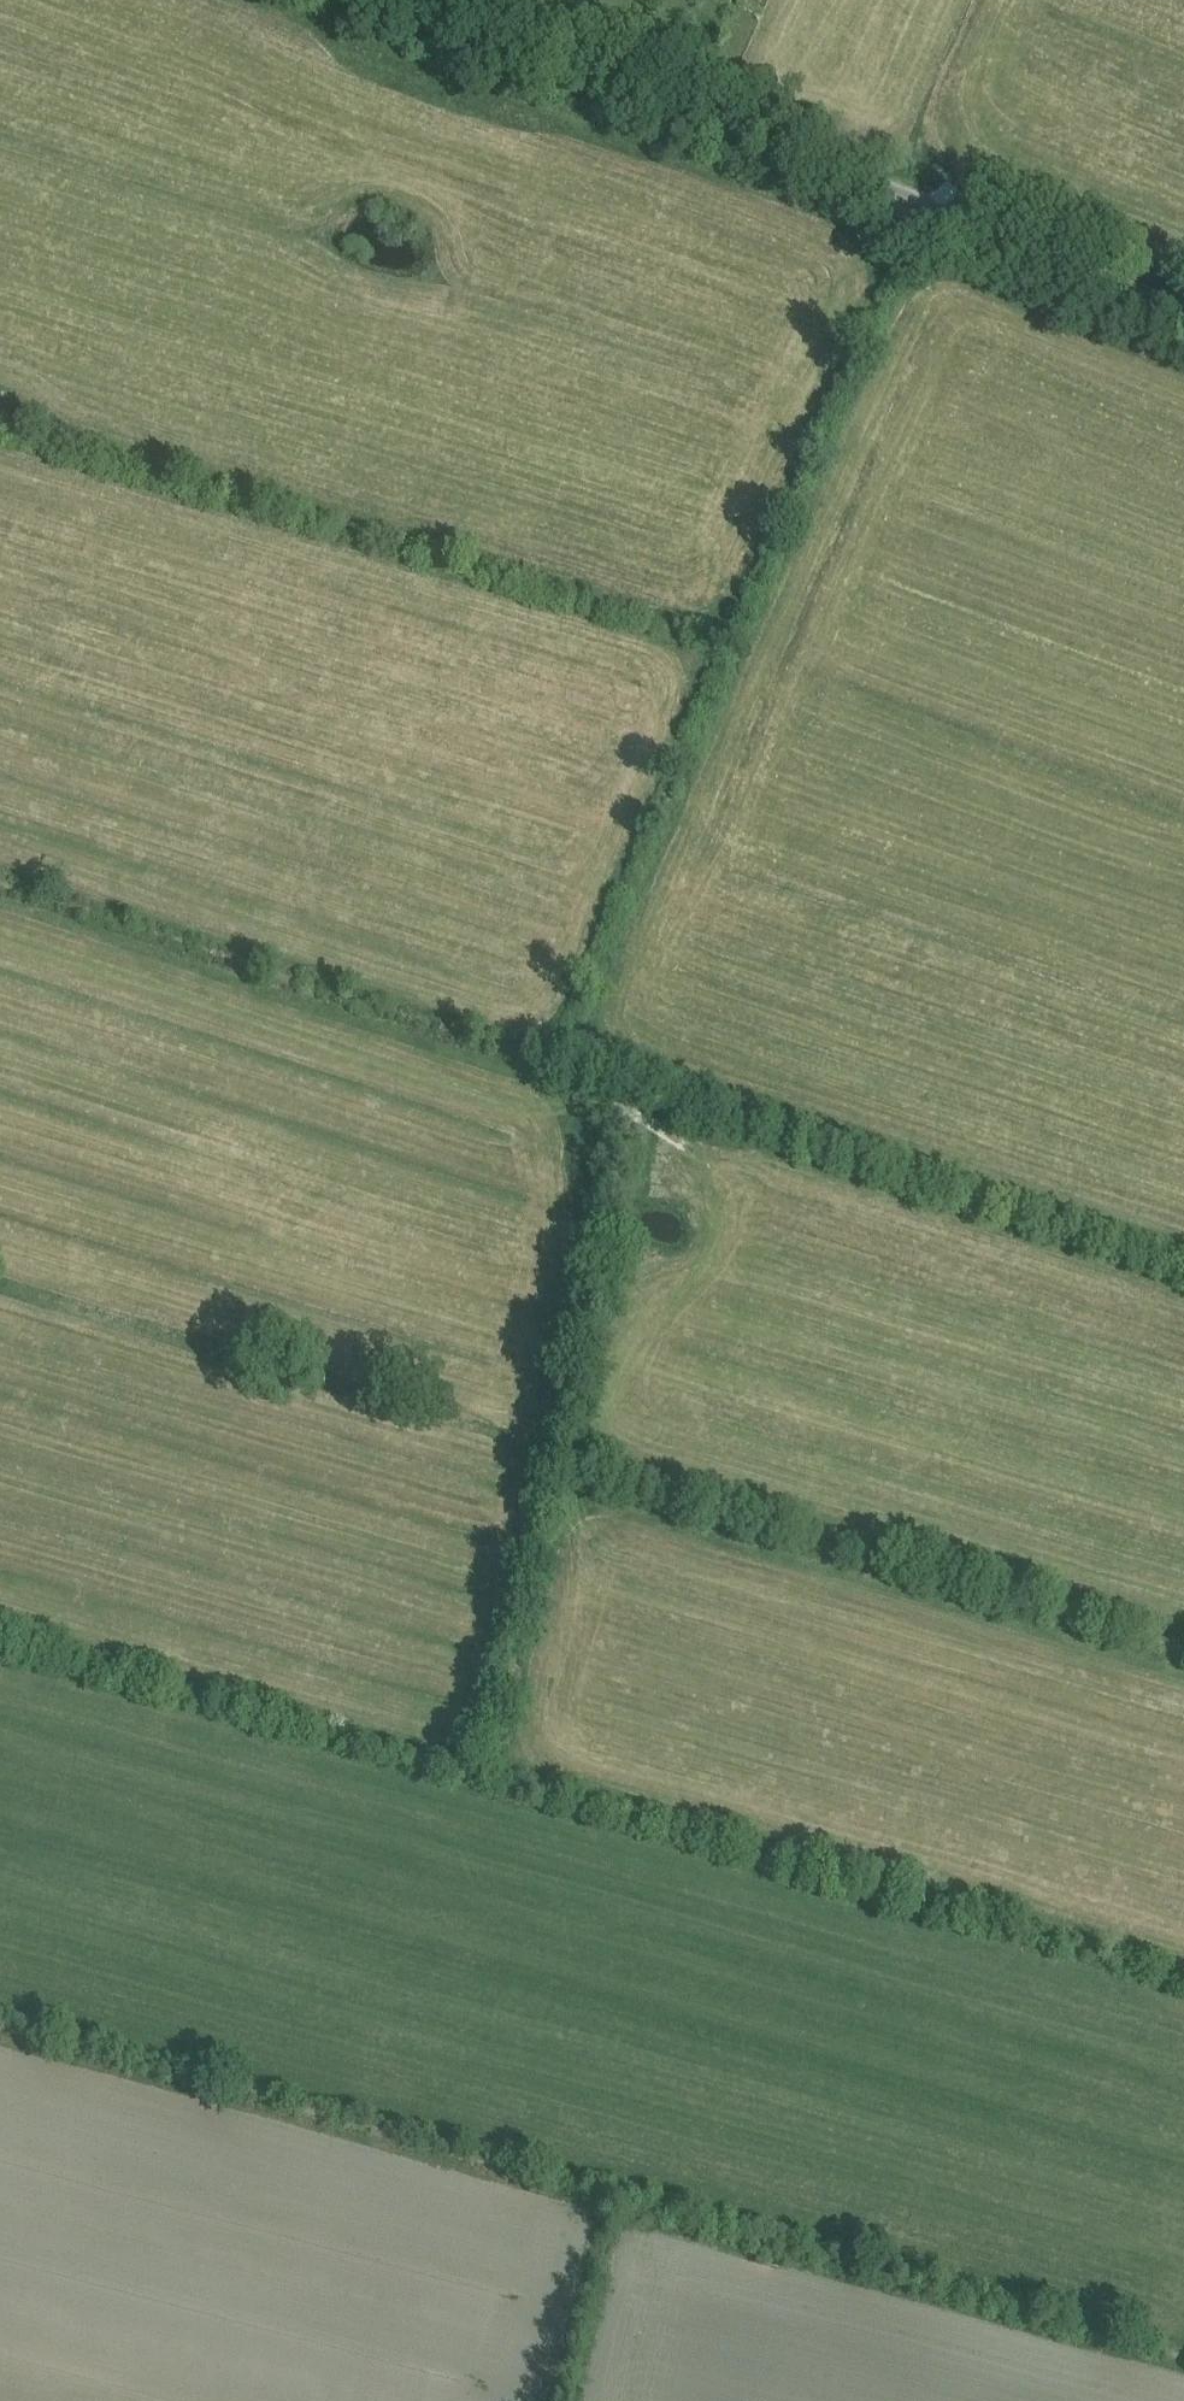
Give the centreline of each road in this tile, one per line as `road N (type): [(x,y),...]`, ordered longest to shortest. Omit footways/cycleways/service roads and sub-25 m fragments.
road 1 (unclassified): [(1183,303),(422,0)]

